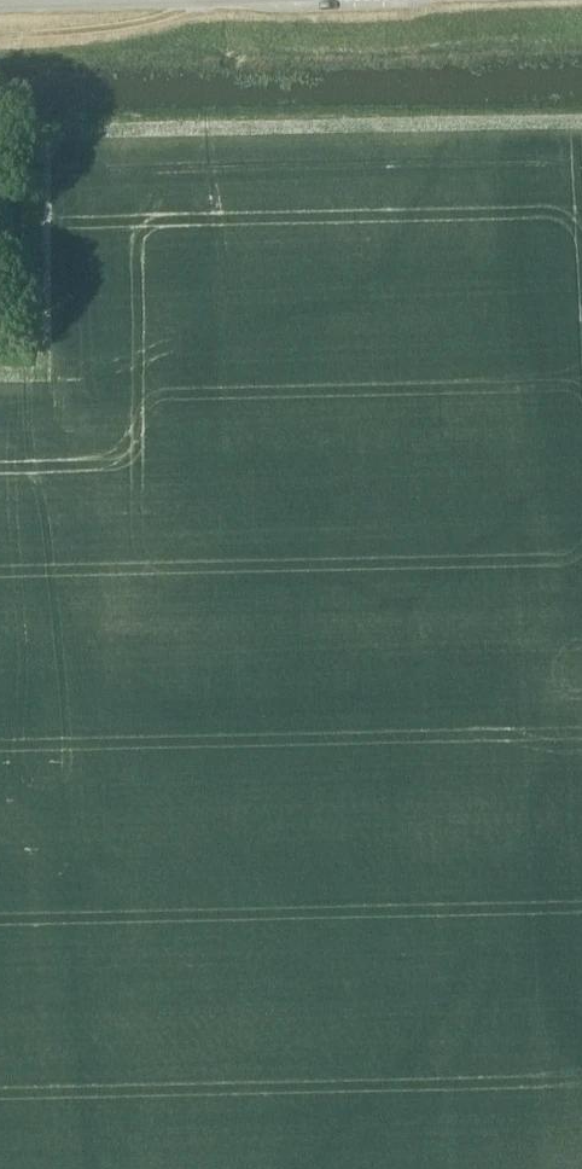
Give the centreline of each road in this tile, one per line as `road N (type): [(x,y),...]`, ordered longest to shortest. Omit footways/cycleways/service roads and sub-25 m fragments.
road 1 (tertiary): [(0,5),(182,0)]

